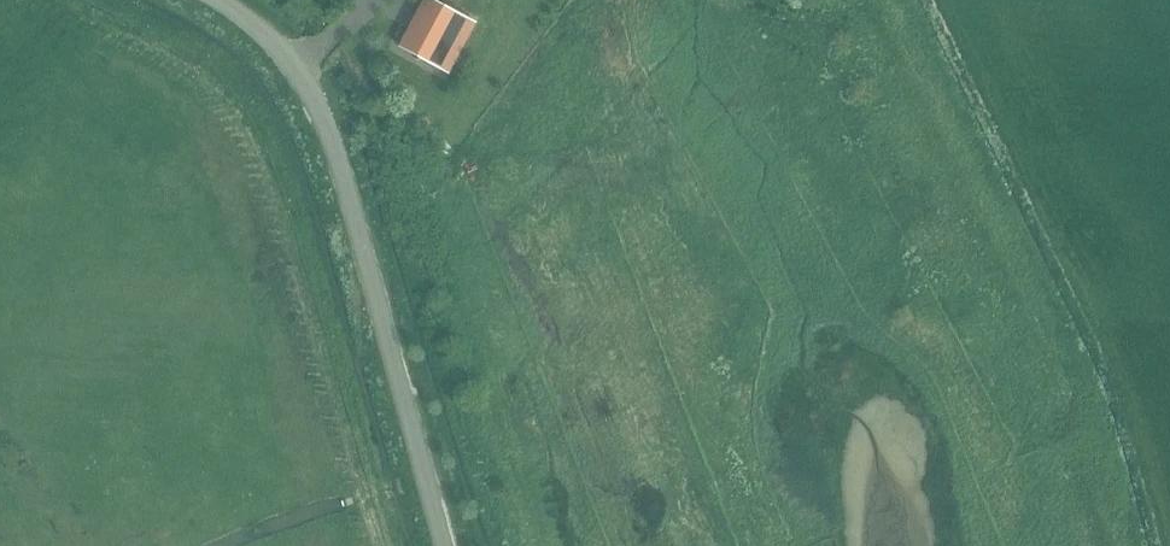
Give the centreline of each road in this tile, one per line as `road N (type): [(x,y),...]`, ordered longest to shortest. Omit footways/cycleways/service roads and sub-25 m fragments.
road 1 (unclassified): [(463,545),(344,145),(299,69),(216,0)]

